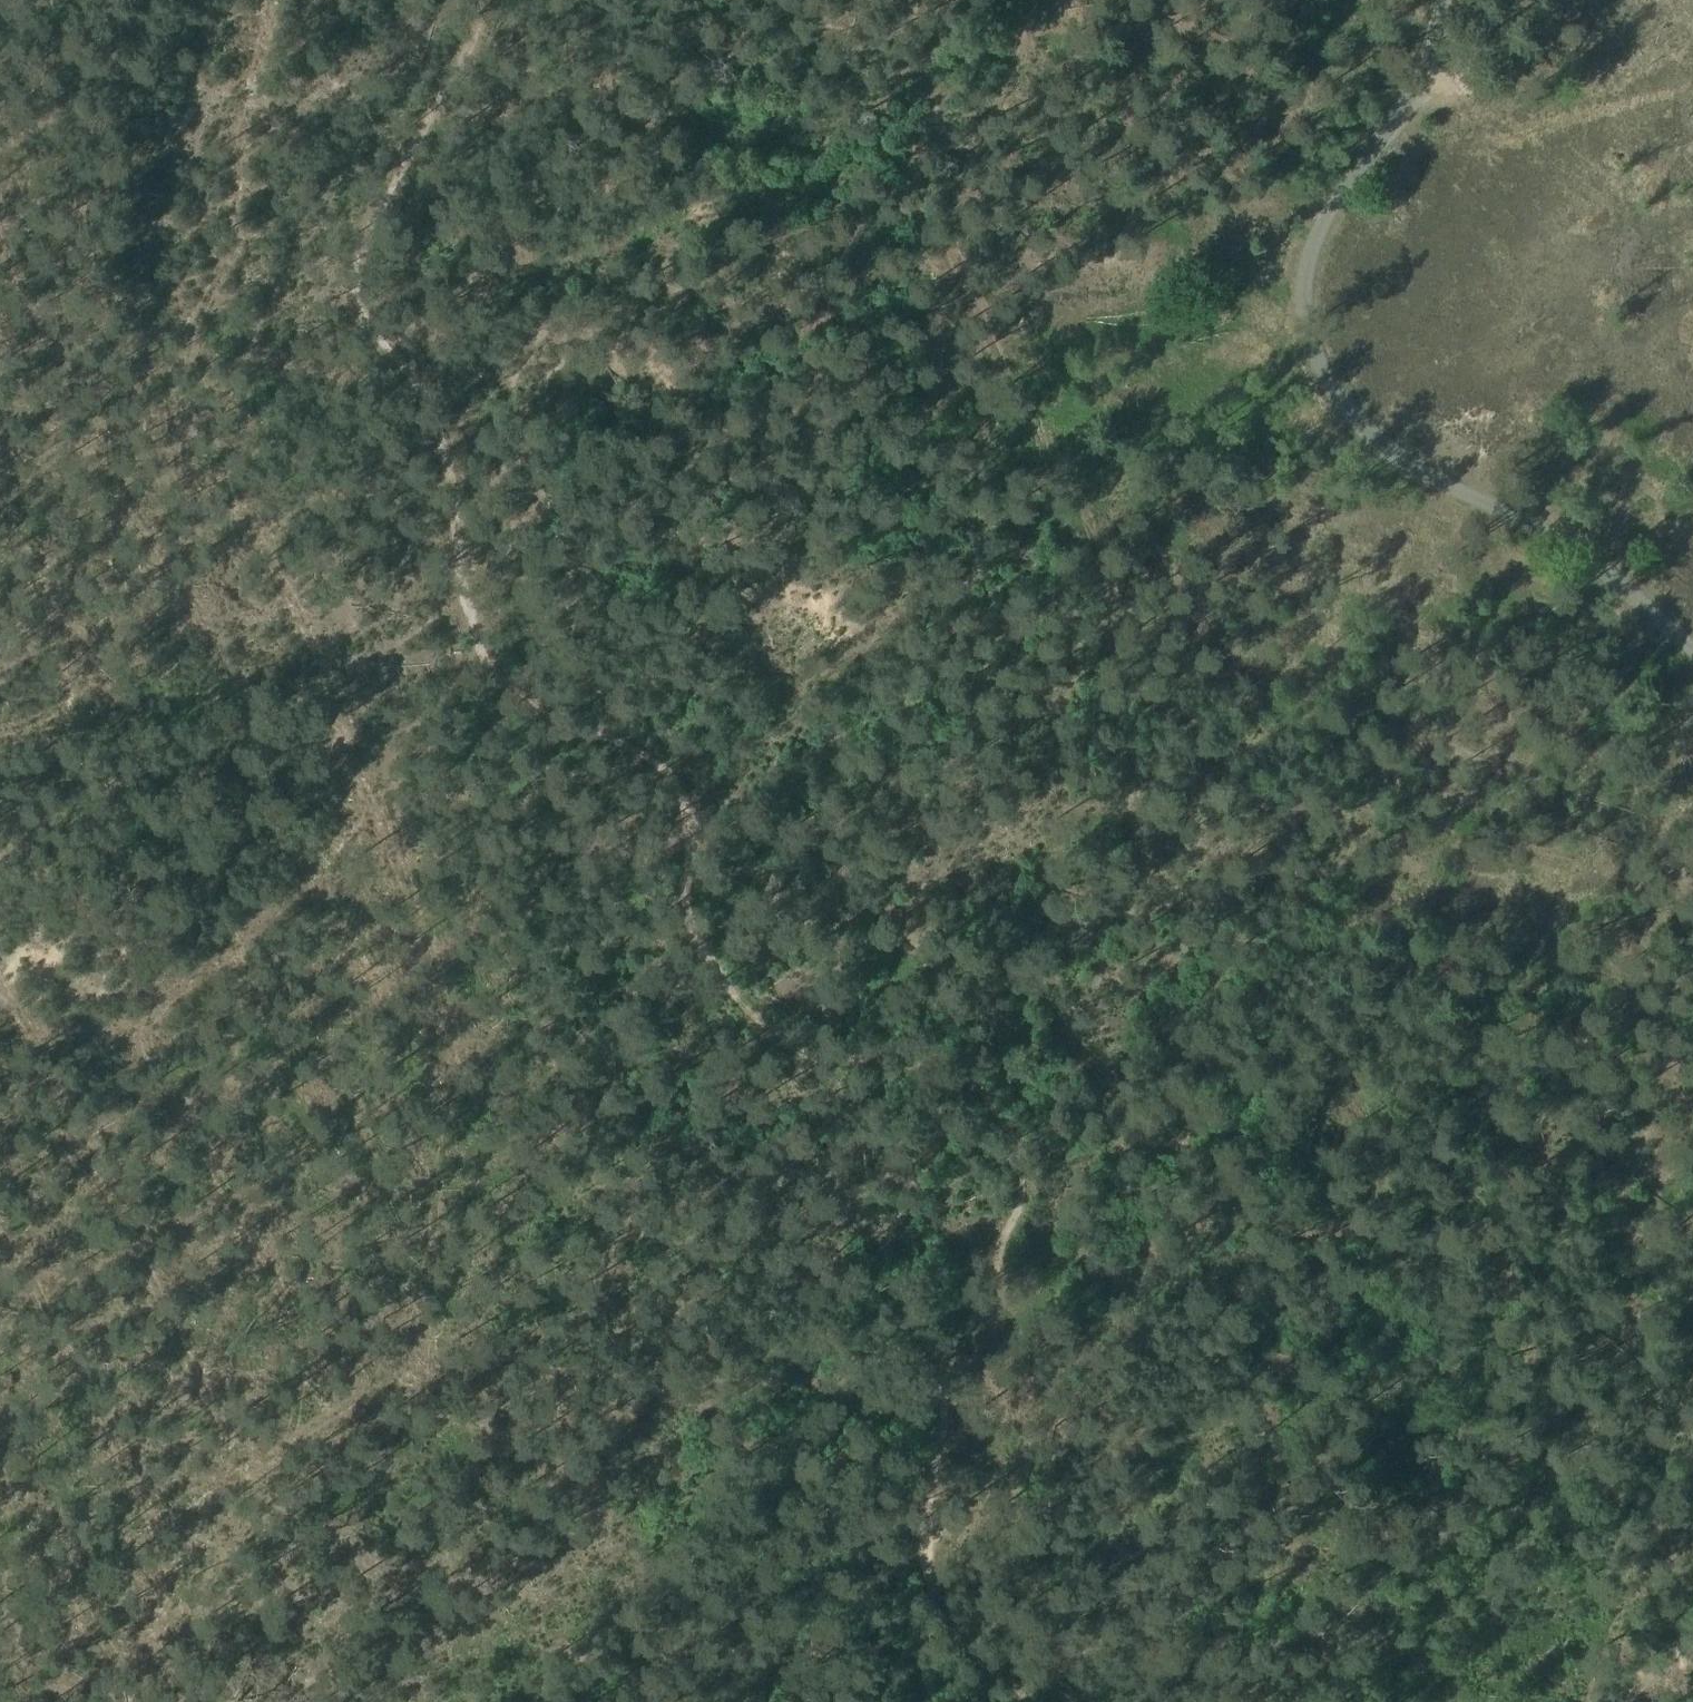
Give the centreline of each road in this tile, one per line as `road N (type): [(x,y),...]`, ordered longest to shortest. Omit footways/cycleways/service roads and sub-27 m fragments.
road 1 (unclassified): [(1692,650),(1609,579),(1368,434),(1330,394),(1312,356),(1299,315),(1300,281),(1321,235),(1394,136),(1423,65),(1434,0)]

